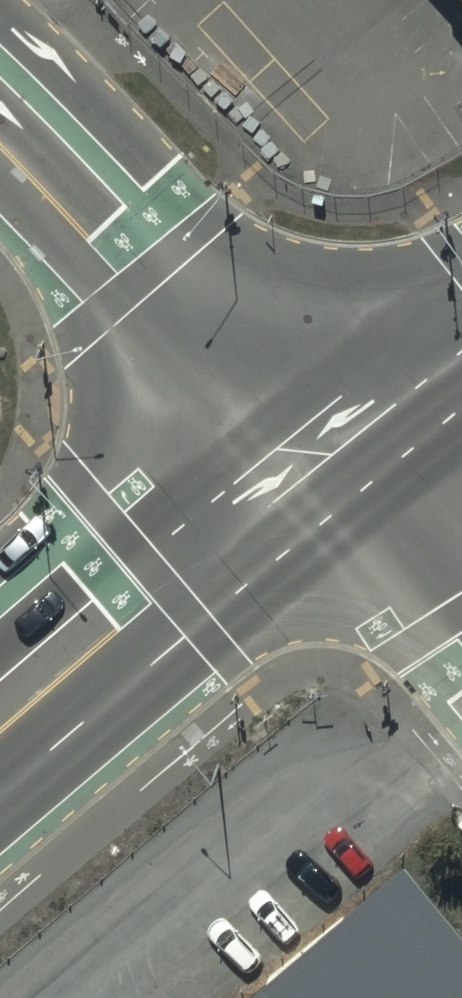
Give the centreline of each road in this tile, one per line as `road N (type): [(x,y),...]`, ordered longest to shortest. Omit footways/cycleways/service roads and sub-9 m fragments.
road 1 (tertiary): [(0,143),(131,283),(322,441)]
road 2 (secondary): [(0,710),(322,441)]
road 3 (unclassified): [(322,441),(461,636)]
road 4 (secondary): [(322,441),(461,353)]

